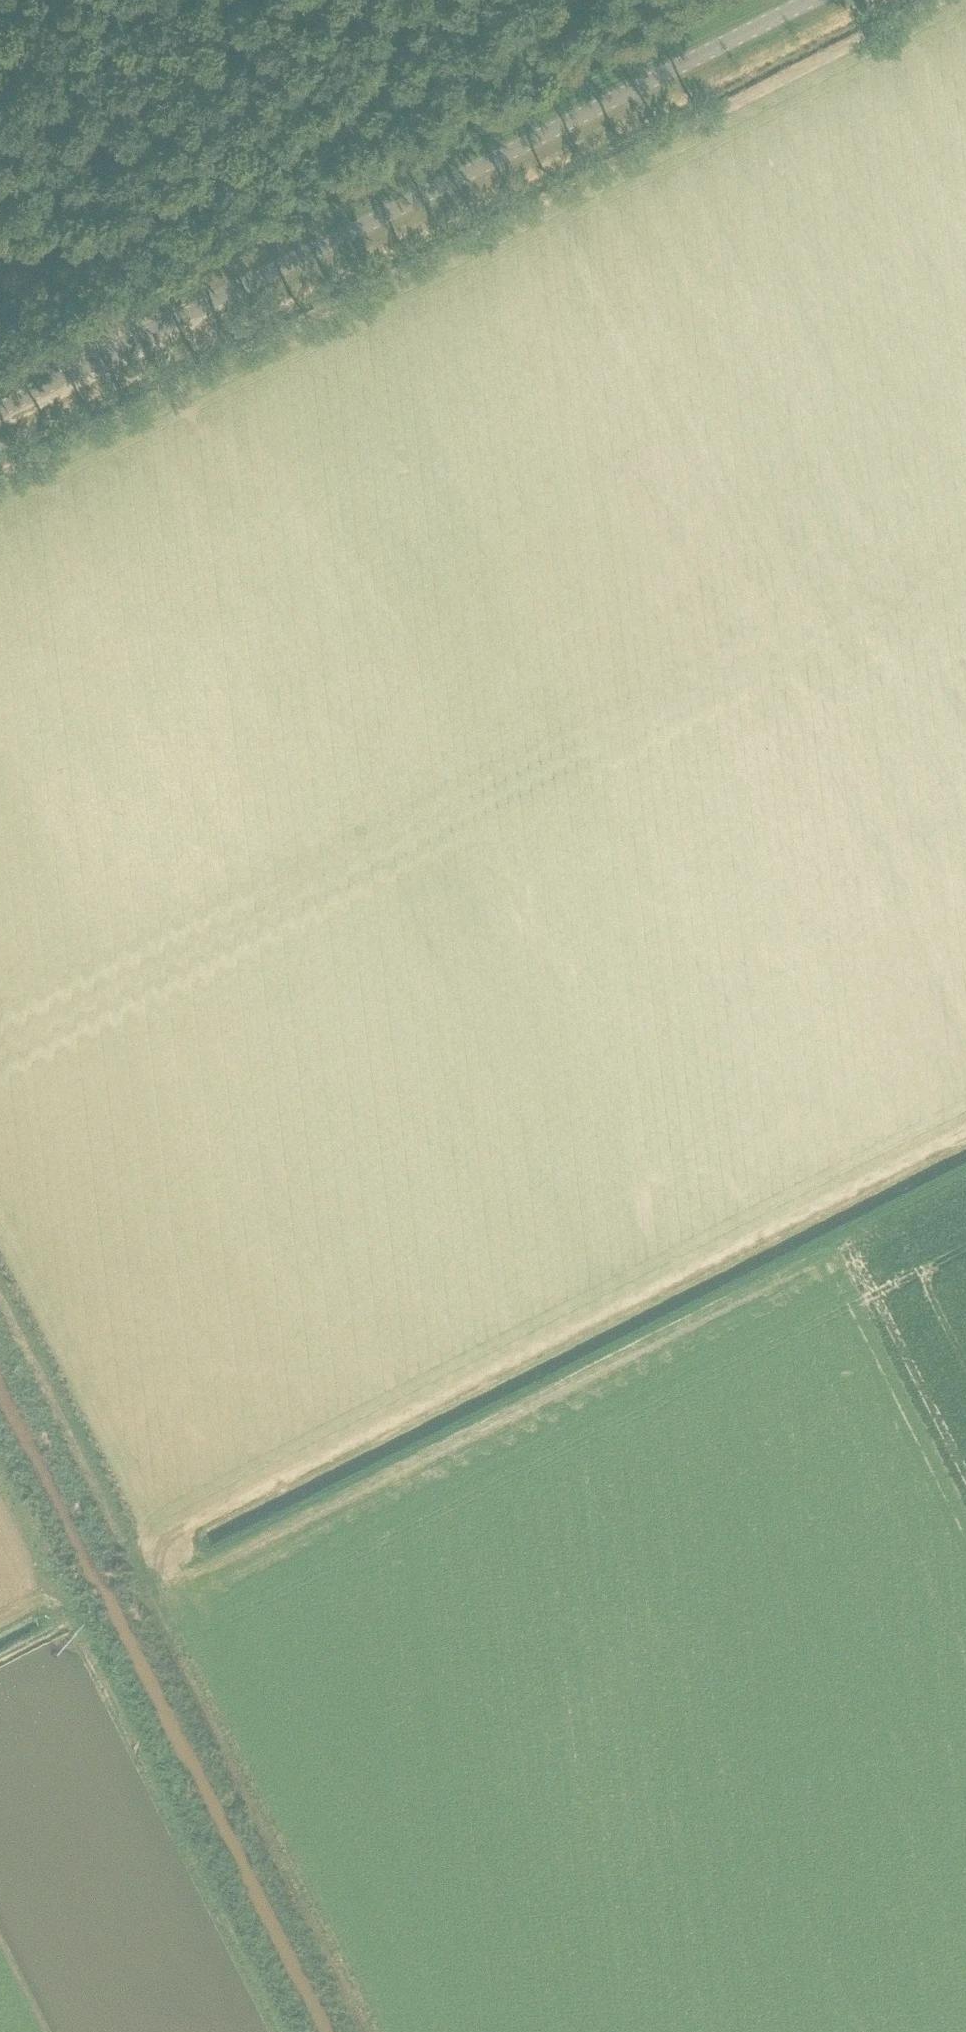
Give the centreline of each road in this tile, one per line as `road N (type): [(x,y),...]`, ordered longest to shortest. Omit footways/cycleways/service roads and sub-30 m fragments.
road 1 (unclassified): [(0,415),(821,0)]
road 2 (track): [(152,1570),(0,1262)]

